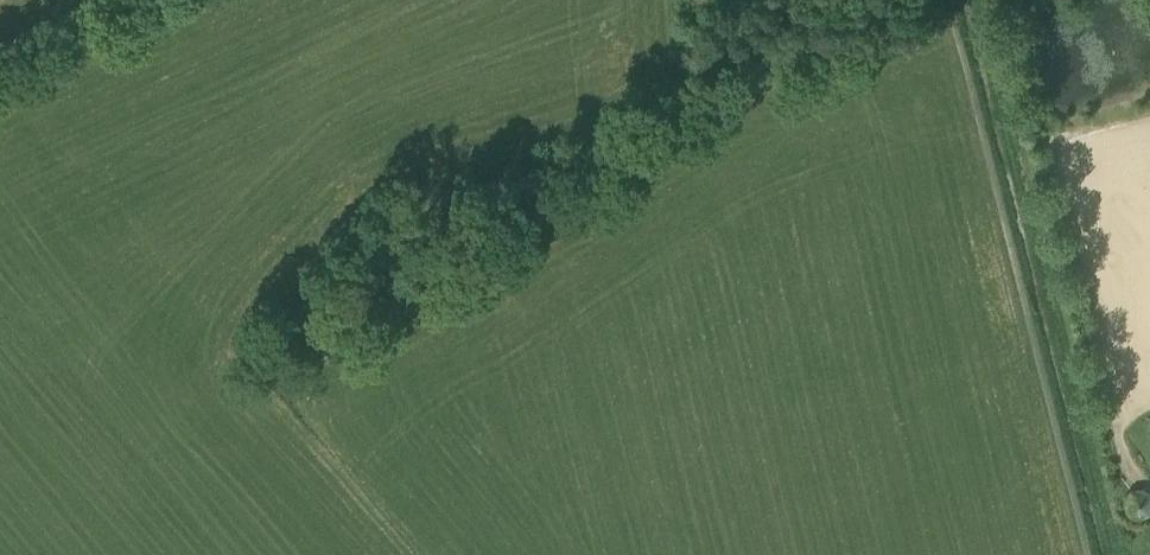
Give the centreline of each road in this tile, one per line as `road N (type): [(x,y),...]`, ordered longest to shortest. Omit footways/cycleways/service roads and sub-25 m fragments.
road 1 (unclassified): [(0,54),(115,0)]

